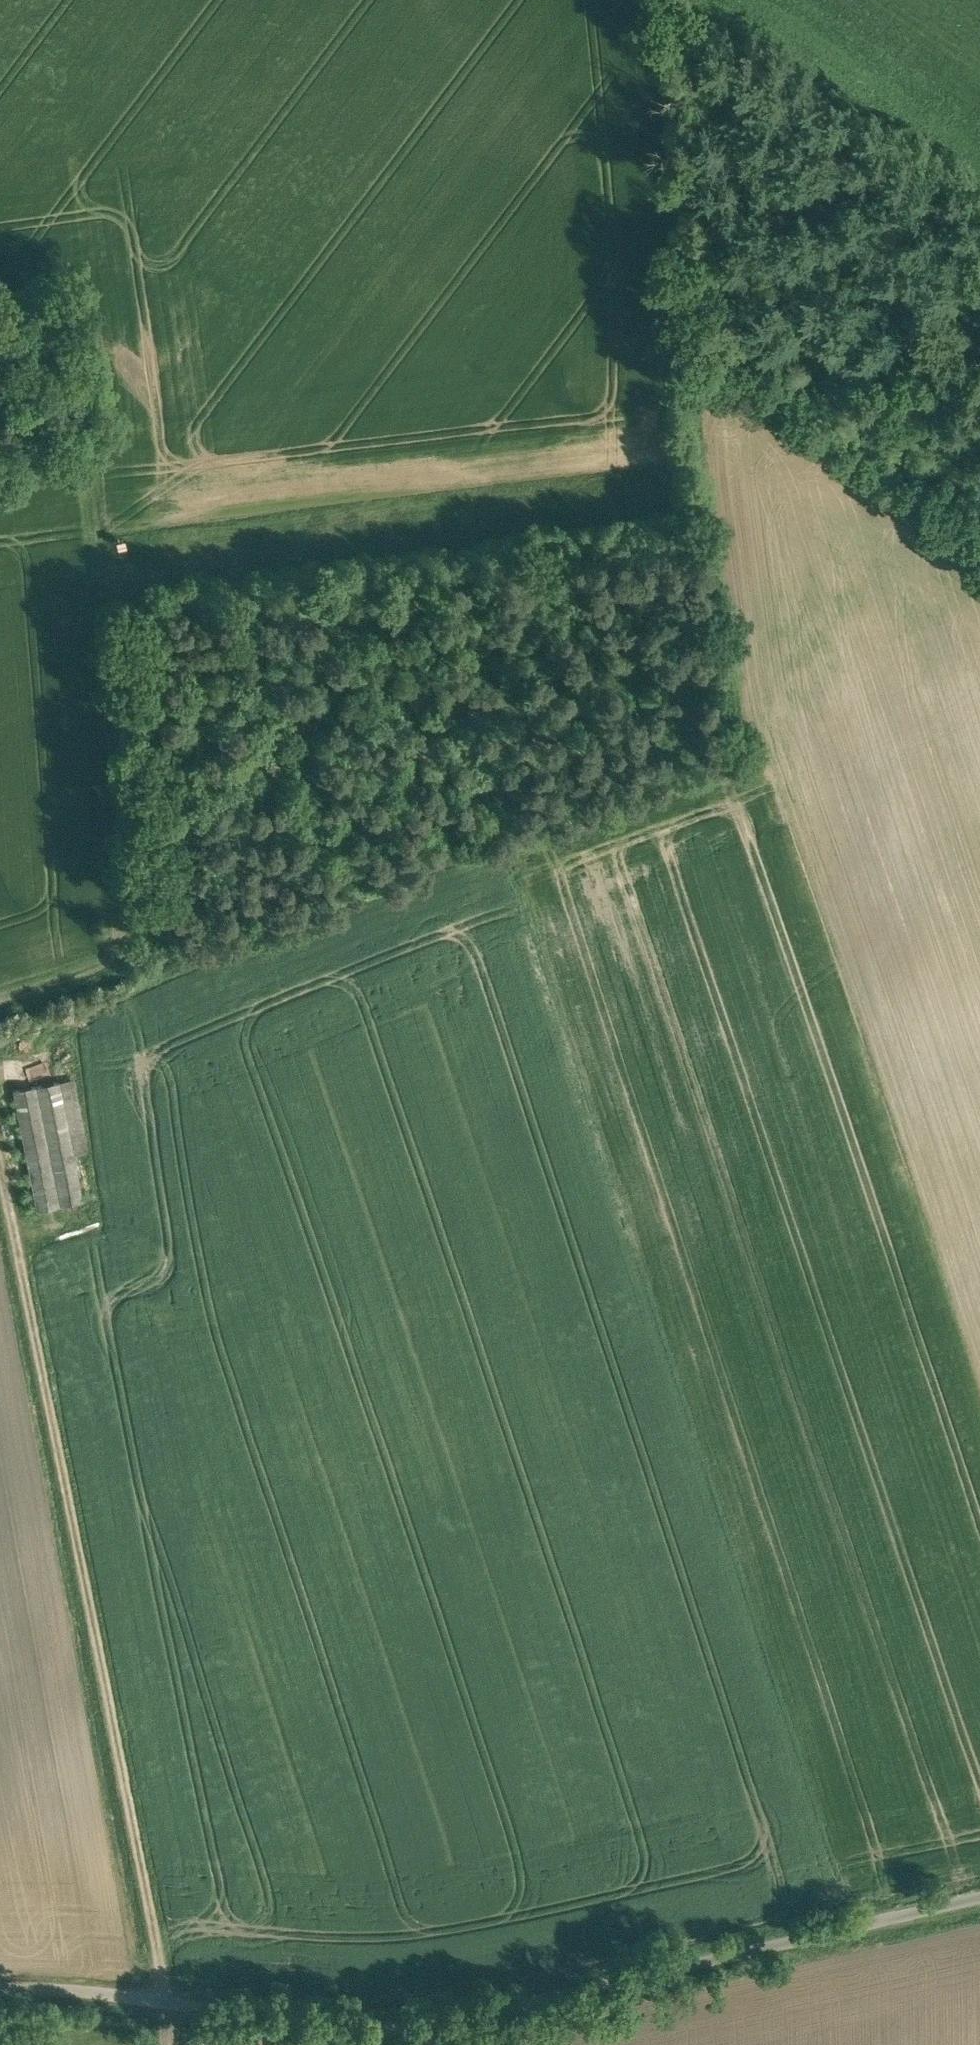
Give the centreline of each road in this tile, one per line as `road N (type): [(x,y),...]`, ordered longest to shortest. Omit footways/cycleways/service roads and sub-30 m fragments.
road 1 (unclassified): [(0,1988),(373,2020),(979,1896)]
road 2 (track): [(0,1175),(162,2000)]

